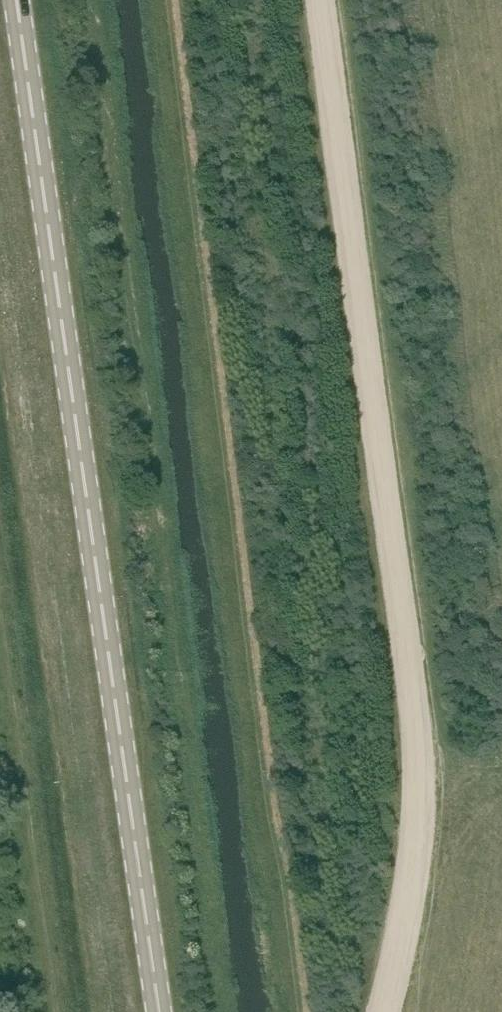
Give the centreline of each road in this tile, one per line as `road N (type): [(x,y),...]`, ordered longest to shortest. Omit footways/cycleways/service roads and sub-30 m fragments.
road 1 (primary): [(149,1011),(8,0)]
road 2 (track): [(388,1011),(418,843),(421,748),(323,0)]

